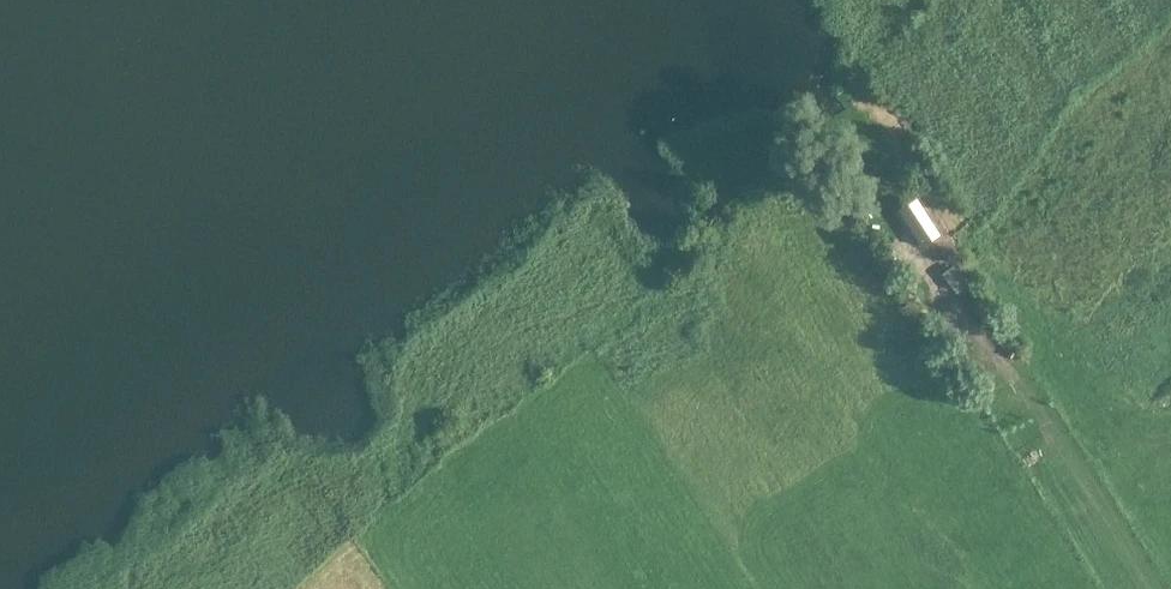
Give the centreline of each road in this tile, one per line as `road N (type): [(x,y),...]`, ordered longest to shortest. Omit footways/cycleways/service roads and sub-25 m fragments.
road 1 (track): [(1159,588),(1039,404)]

